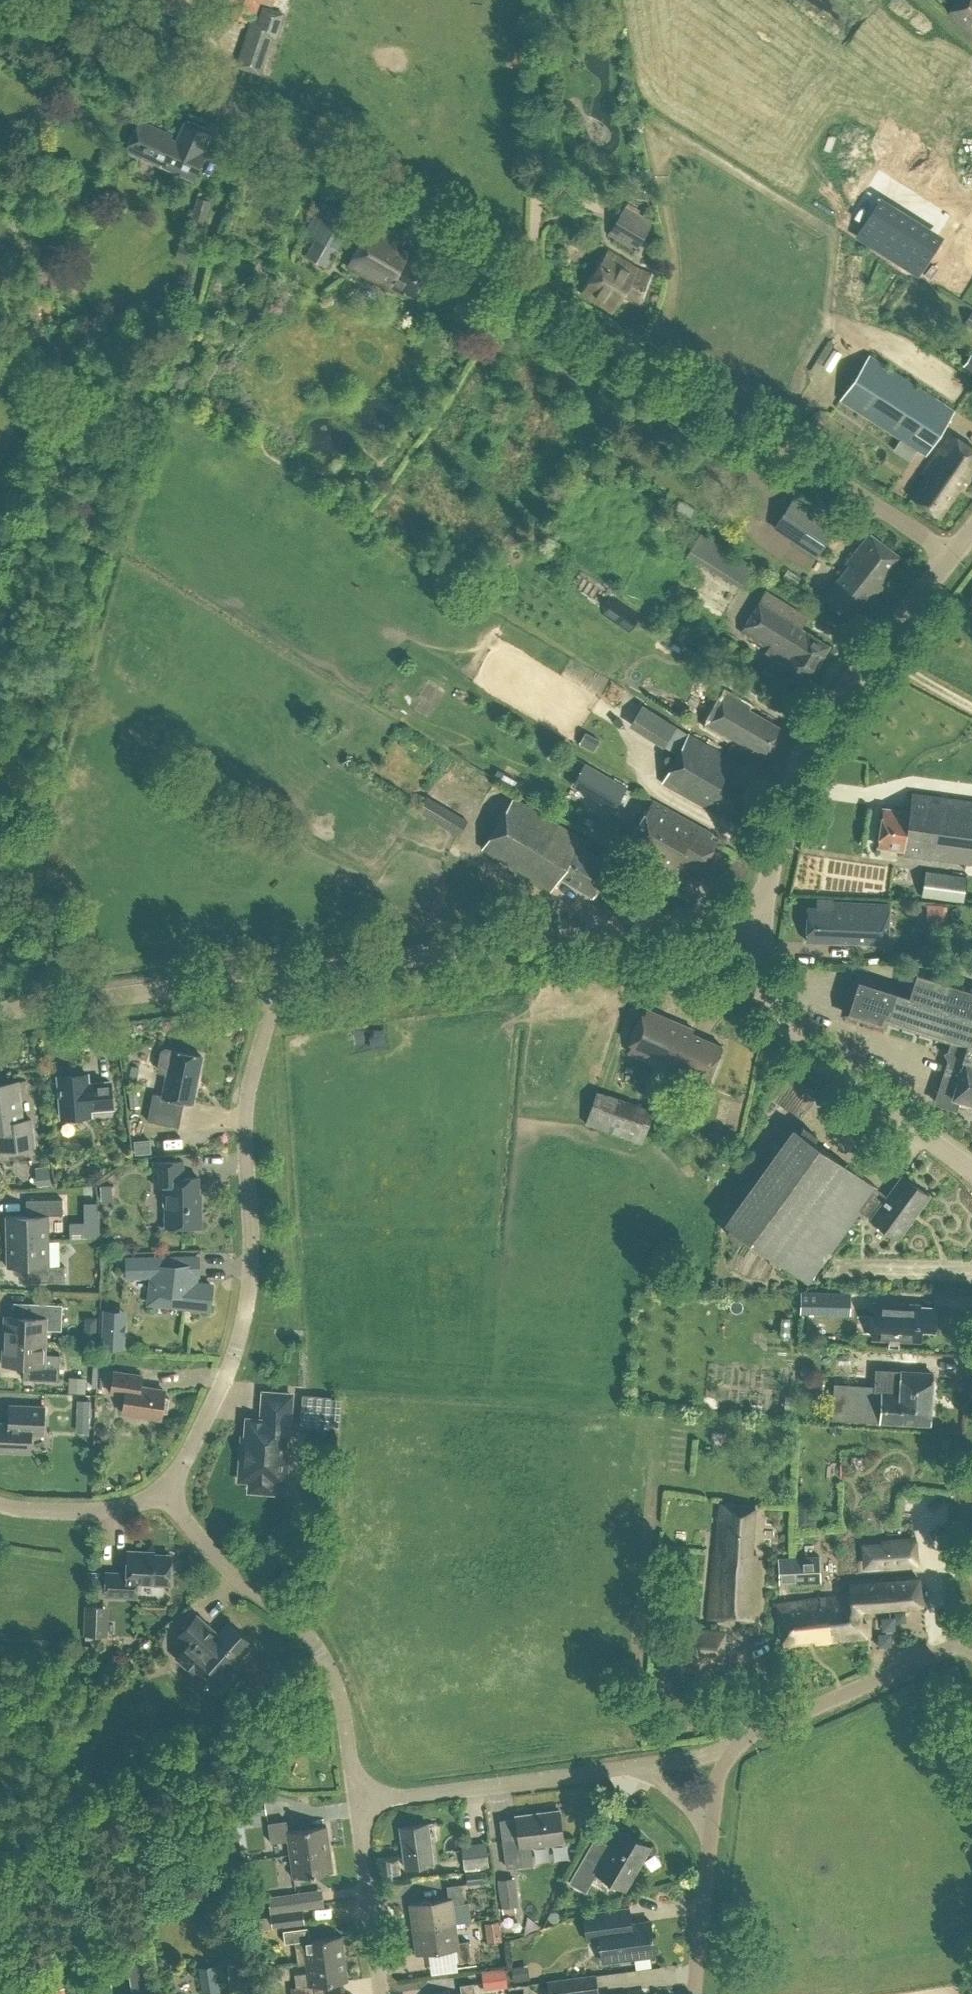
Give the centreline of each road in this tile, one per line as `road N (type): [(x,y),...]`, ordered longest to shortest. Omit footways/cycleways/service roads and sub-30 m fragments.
road 1 (unclassified): [(952,554),(322,161),(0,1)]
road 2 (residential): [(166,1490),(241,1335),(251,1281),(246,1118),(273,1004),(272,976)]
road 3 (tertiary): [(272,976),(716,918),(763,923)]
road 4 (tertiary): [(763,923),(796,779),(824,717),(952,554)]
road 5 (residential): [(359,1805),(343,1700),(326,1662),(307,1634),(223,1562),(166,1490)]
road 6 (tertiary): [(971,1169),(788,1032),(772,1003),(763,923)]
road 7 (residential): [(359,1805),(642,1767)]
road 8 (tertiary): [(0,1010),(272,976)]
road 9 (unclassified): [(733,1749),(971,1638)]
road 10 (residential): [(382,1993),(359,1805)]
road 11 (residential): [(166,1490),(104,1511),(0,1507)]
road 12 (unclassified): [(693,1993),(712,1828)]

